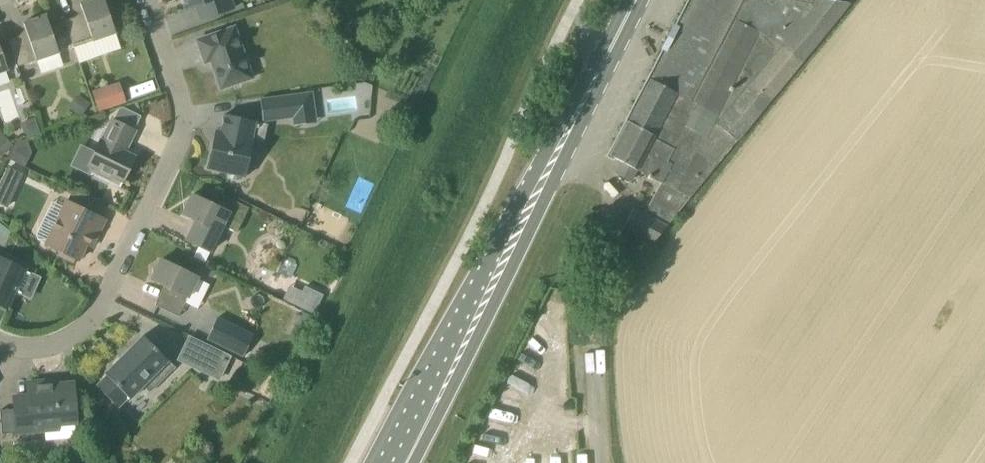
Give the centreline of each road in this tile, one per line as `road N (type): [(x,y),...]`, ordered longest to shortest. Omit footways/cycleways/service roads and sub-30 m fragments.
road 1 (primary): [(394,462),(635,0)]
road 2 (residential): [(0,343),(31,351),(77,333),(106,296),(171,165),(184,127),(179,94),(144,0)]

